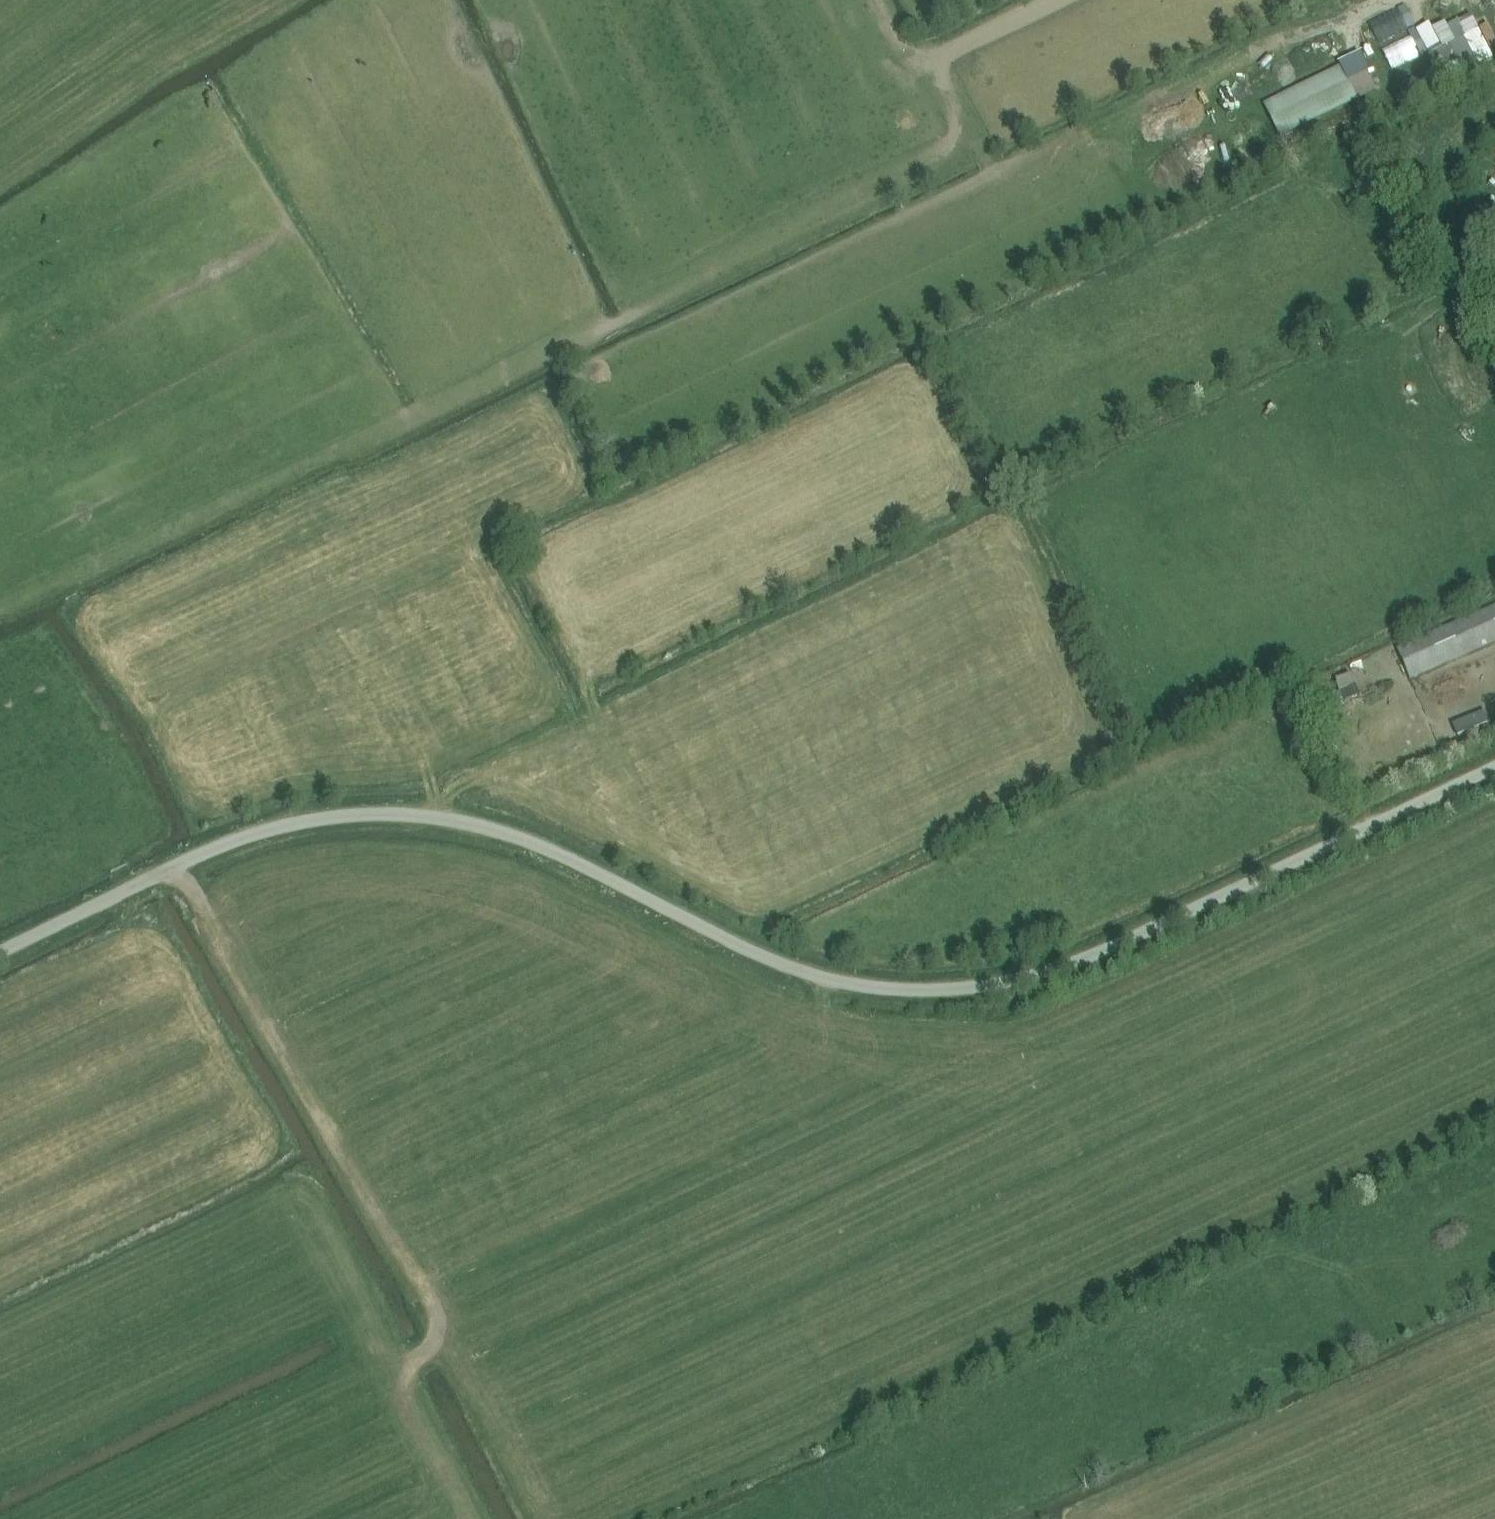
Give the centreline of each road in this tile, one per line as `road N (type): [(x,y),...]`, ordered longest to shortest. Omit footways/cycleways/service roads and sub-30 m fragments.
road 1 (unclassified): [(0,945),(327,808),(474,820),(796,963),(991,992),(1494,766)]

